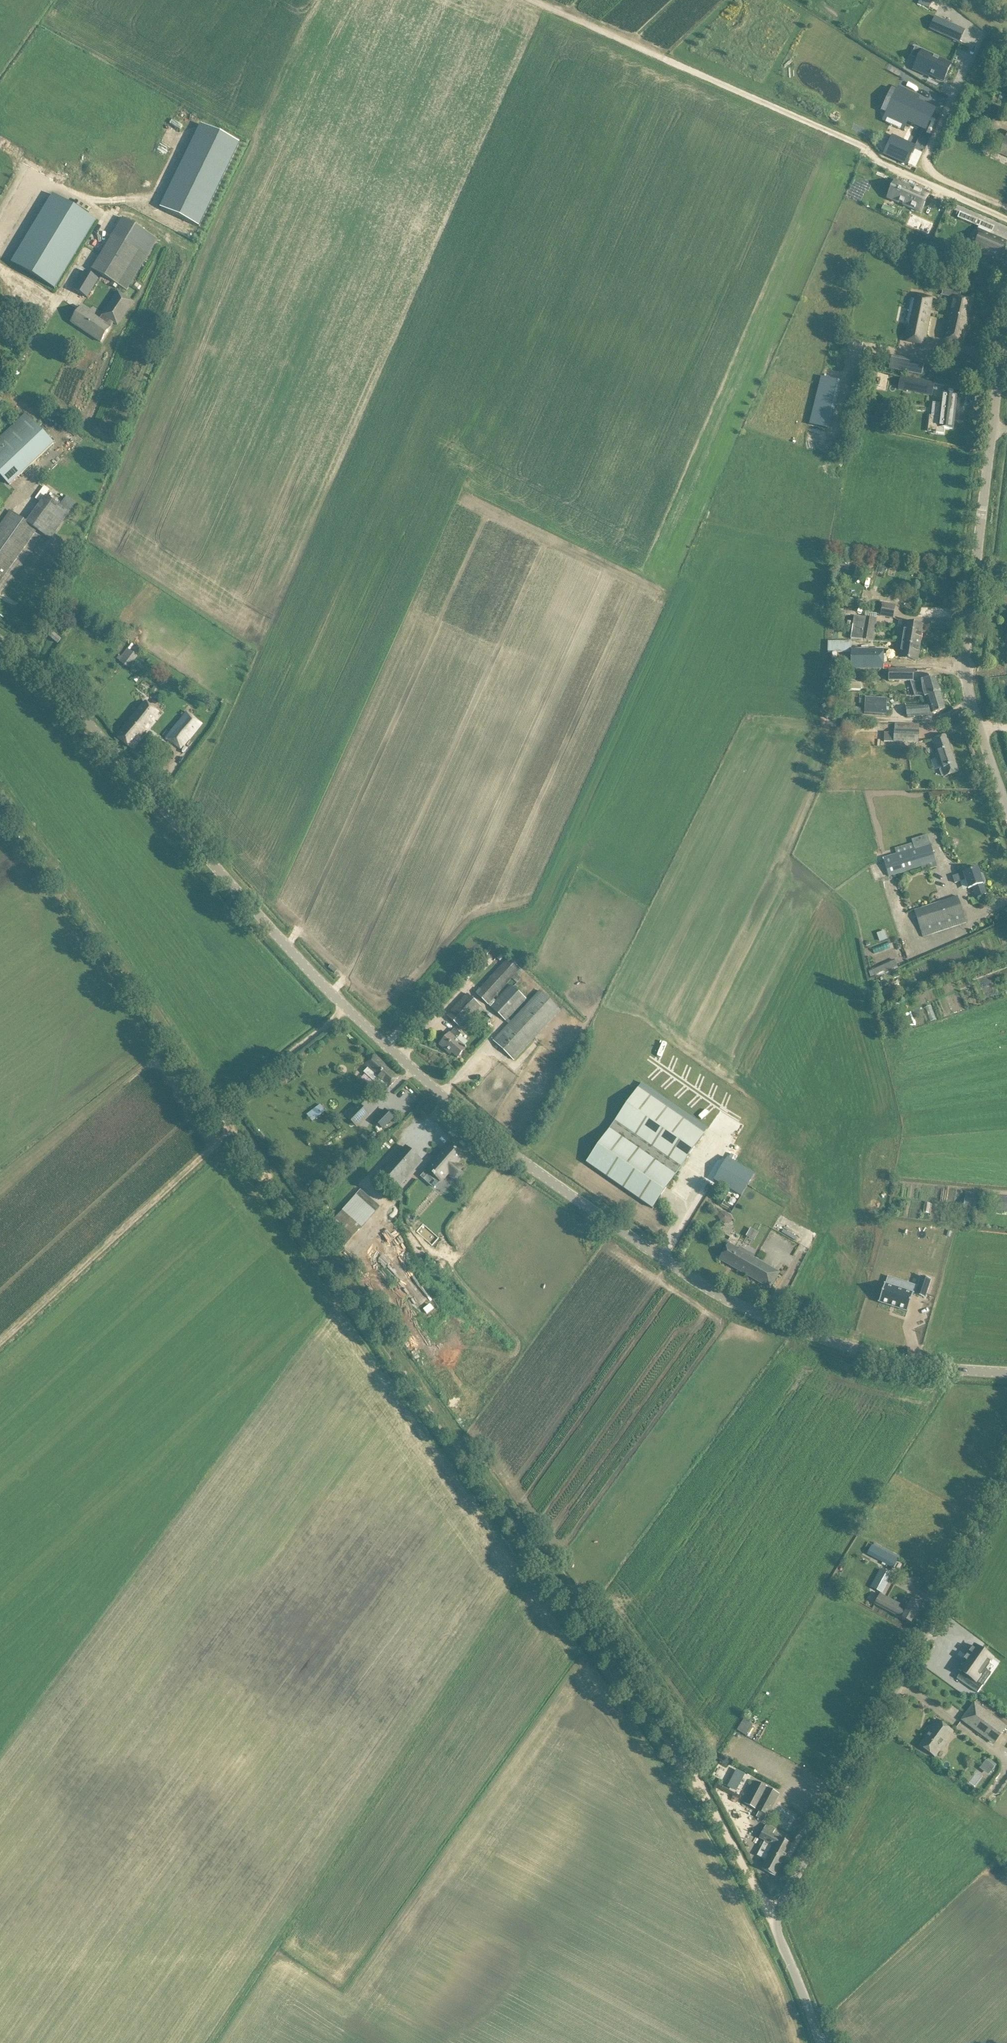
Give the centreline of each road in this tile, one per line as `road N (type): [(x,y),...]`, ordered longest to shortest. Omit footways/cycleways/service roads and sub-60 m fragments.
road 1 (unclassified): [(1006,1373),(901,1362),(768,1318),(527,1173),(337,1008),(62,693),(0,642)]
road 2 (track): [(776,1928),(695,1776),(544,1576),(237,1126)]
road 3 (unclassified): [(818,2035),(776,1928),(1006,1492)]
road 4 (unclassified): [(1006,818),(963,694),(962,638),(1006,347)]
road 5 (track): [(237,1126),(0,788)]
road 6 (track): [(0,1343),(237,1126)]
road 7 (track): [(223,1106),(344,1014)]

